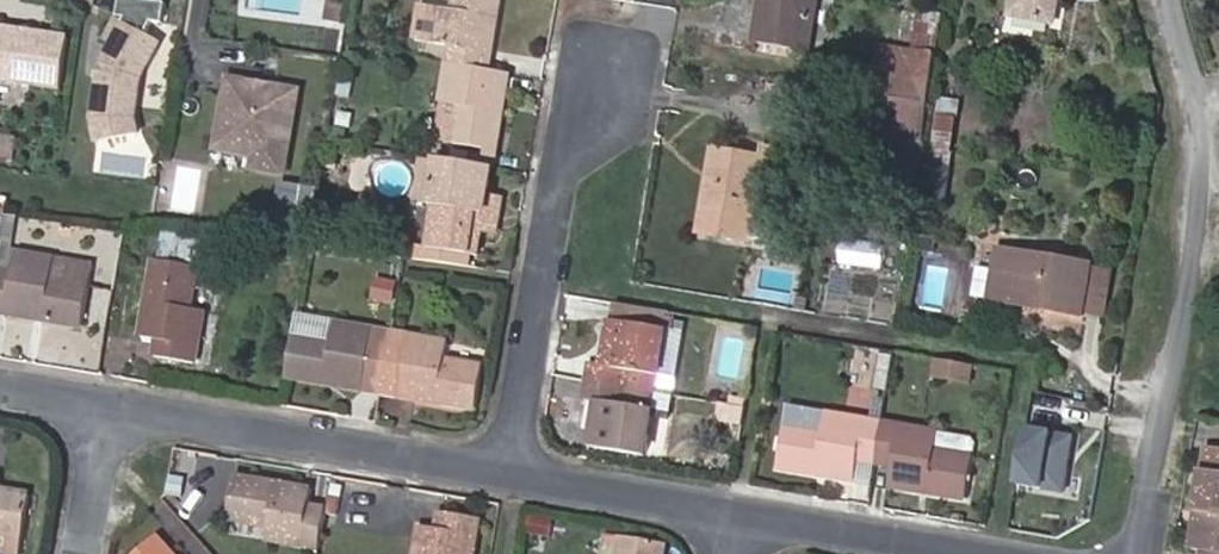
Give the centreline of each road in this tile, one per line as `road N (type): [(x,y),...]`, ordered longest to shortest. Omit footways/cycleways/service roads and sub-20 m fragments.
road 1 (residential): [(1142,553),(1209,154),(1173,0)]
road 2 (residential): [(513,479),(583,103),(617,59)]
road 3 (residential): [(114,409),(513,479)]
road 4 (residential): [(513,479),(745,520)]
road 5 (residential): [(745,520),(939,553)]
road 6 (residential): [(114,409),(88,553)]

